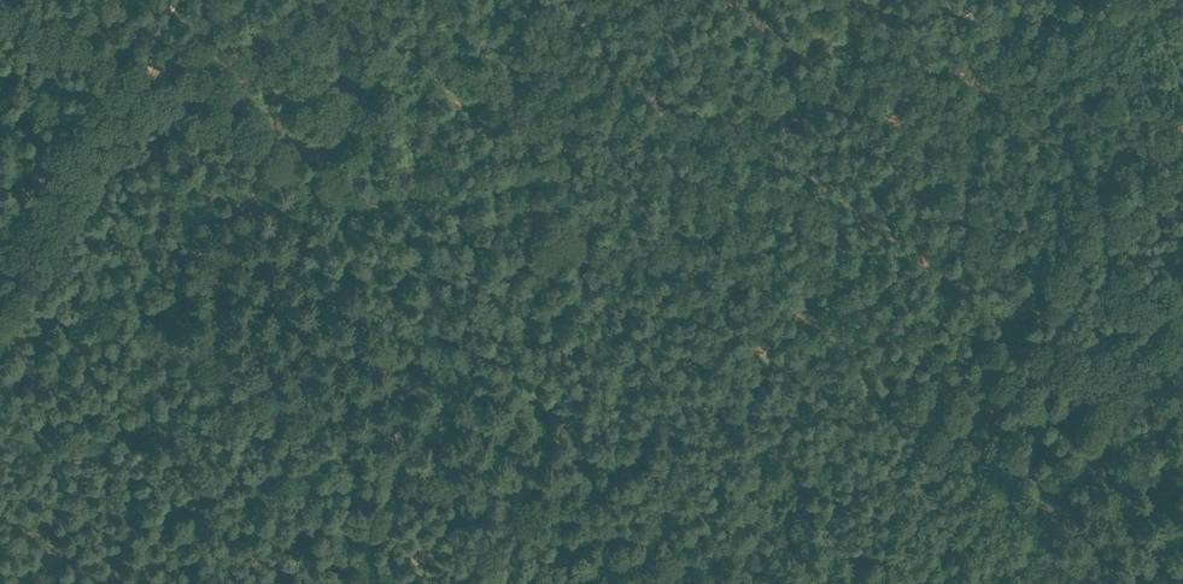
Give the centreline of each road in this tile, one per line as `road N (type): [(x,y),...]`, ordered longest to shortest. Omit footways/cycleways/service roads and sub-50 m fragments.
road 1 (track): [(1182,295),(1060,412),(934,583)]
road 2 (track): [(0,299),(65,181),(143,73),(177,0)]

